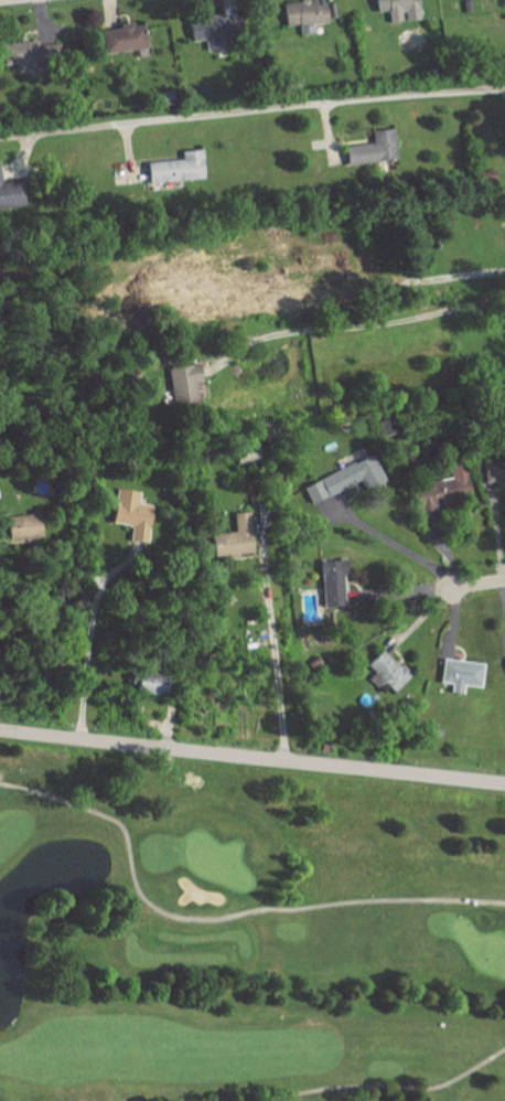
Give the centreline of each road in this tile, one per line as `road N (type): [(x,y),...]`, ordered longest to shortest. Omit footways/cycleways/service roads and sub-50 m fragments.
road 1 (residential): [(0,731),(504,783)]
road 2 (residential): [(504,90),(0,137)]

